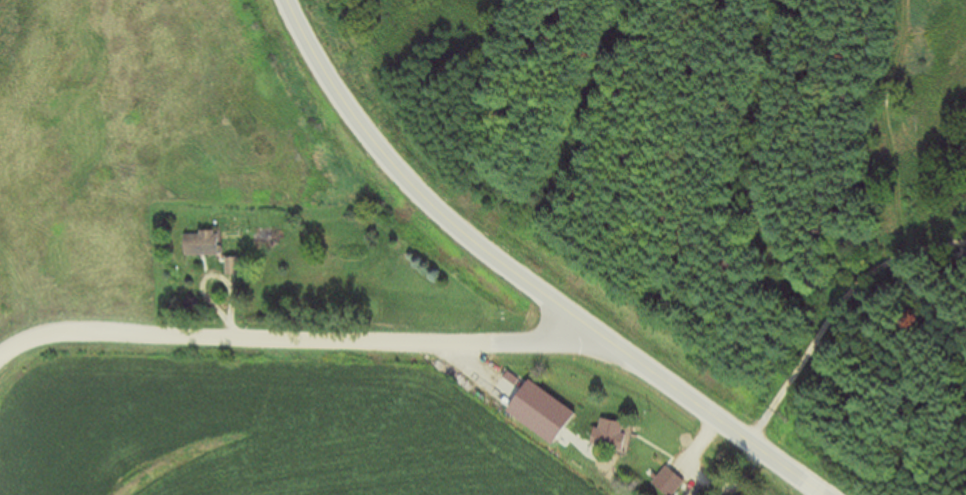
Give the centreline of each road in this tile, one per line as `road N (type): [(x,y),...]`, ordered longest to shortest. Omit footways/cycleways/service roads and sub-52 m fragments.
road 1 (secondary): [(828,494),(607,349),(404,181),(330,85),(285,0)]
road 2 (residential): [(0,364),(15,346),(79,333),(607,349)]

